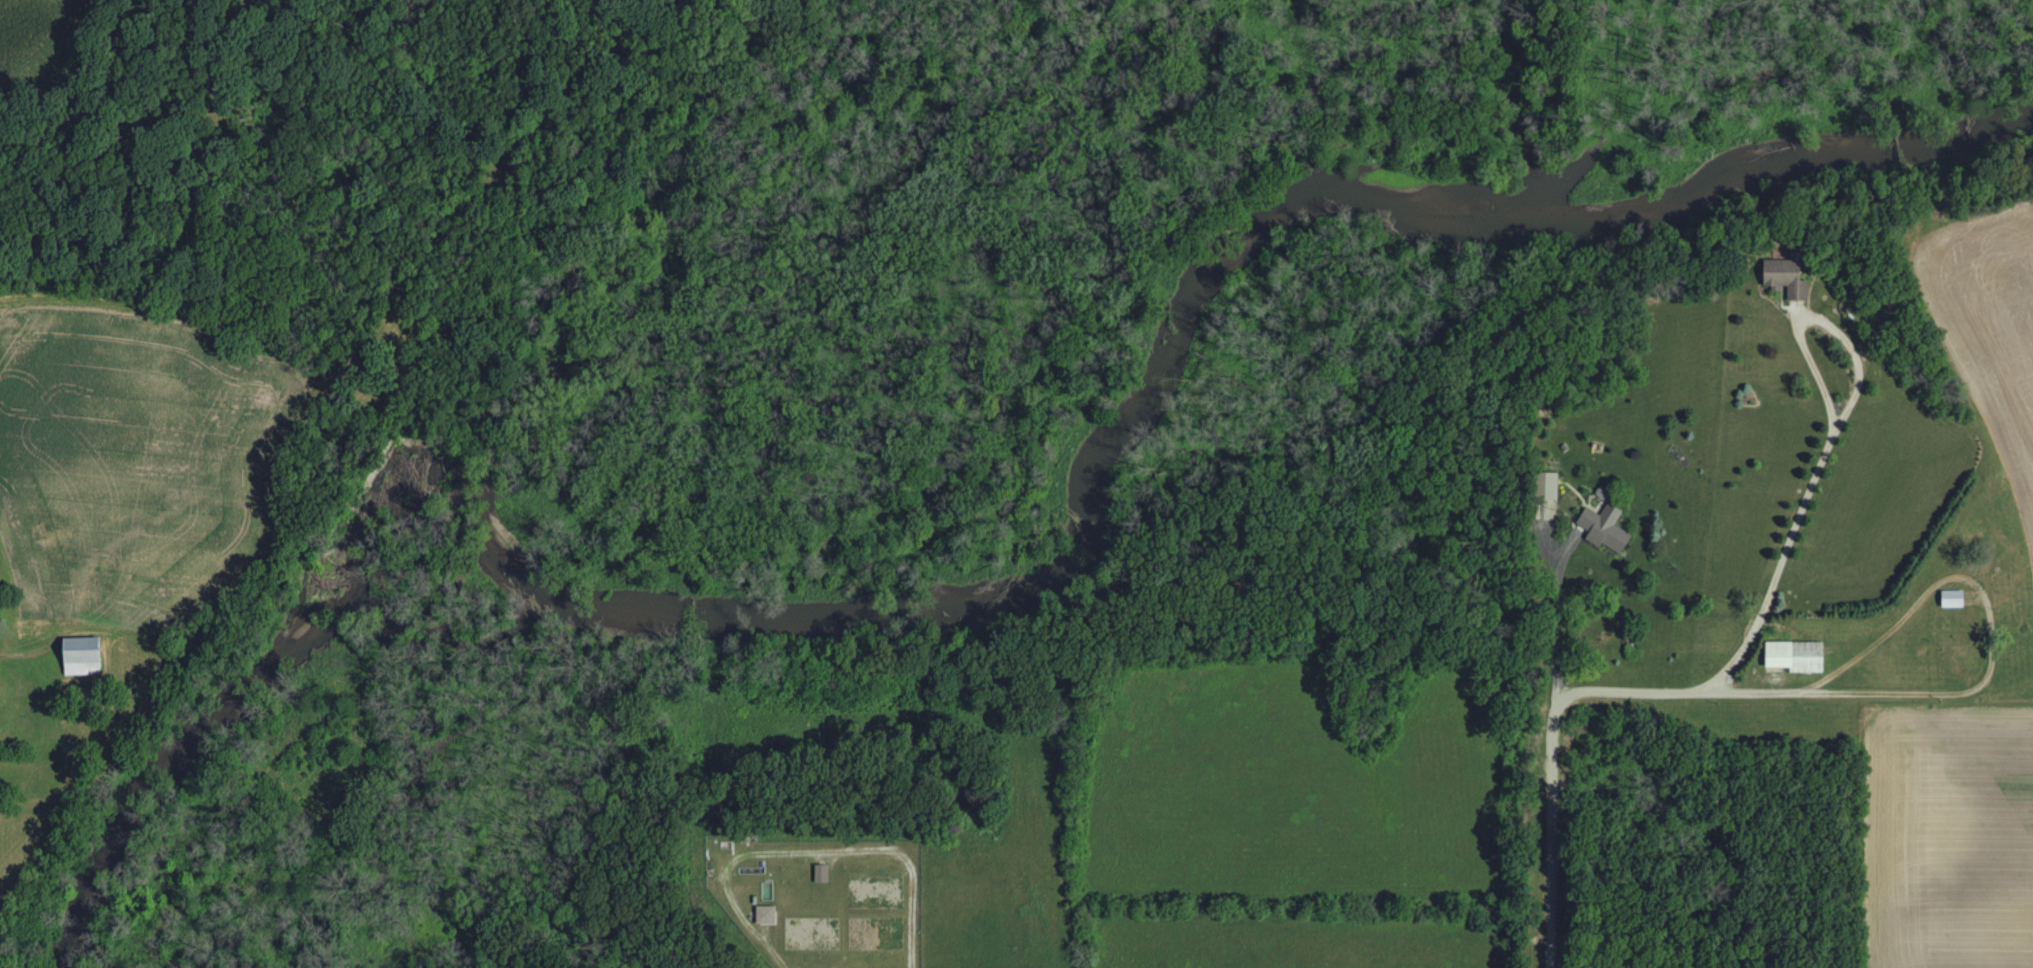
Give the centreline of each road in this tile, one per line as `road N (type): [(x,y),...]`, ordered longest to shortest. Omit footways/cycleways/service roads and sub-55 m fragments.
road 1 (residential): [(1552,967),(1556,711),(1576,695),(1951,694),(1979,687),(1993,661)]

